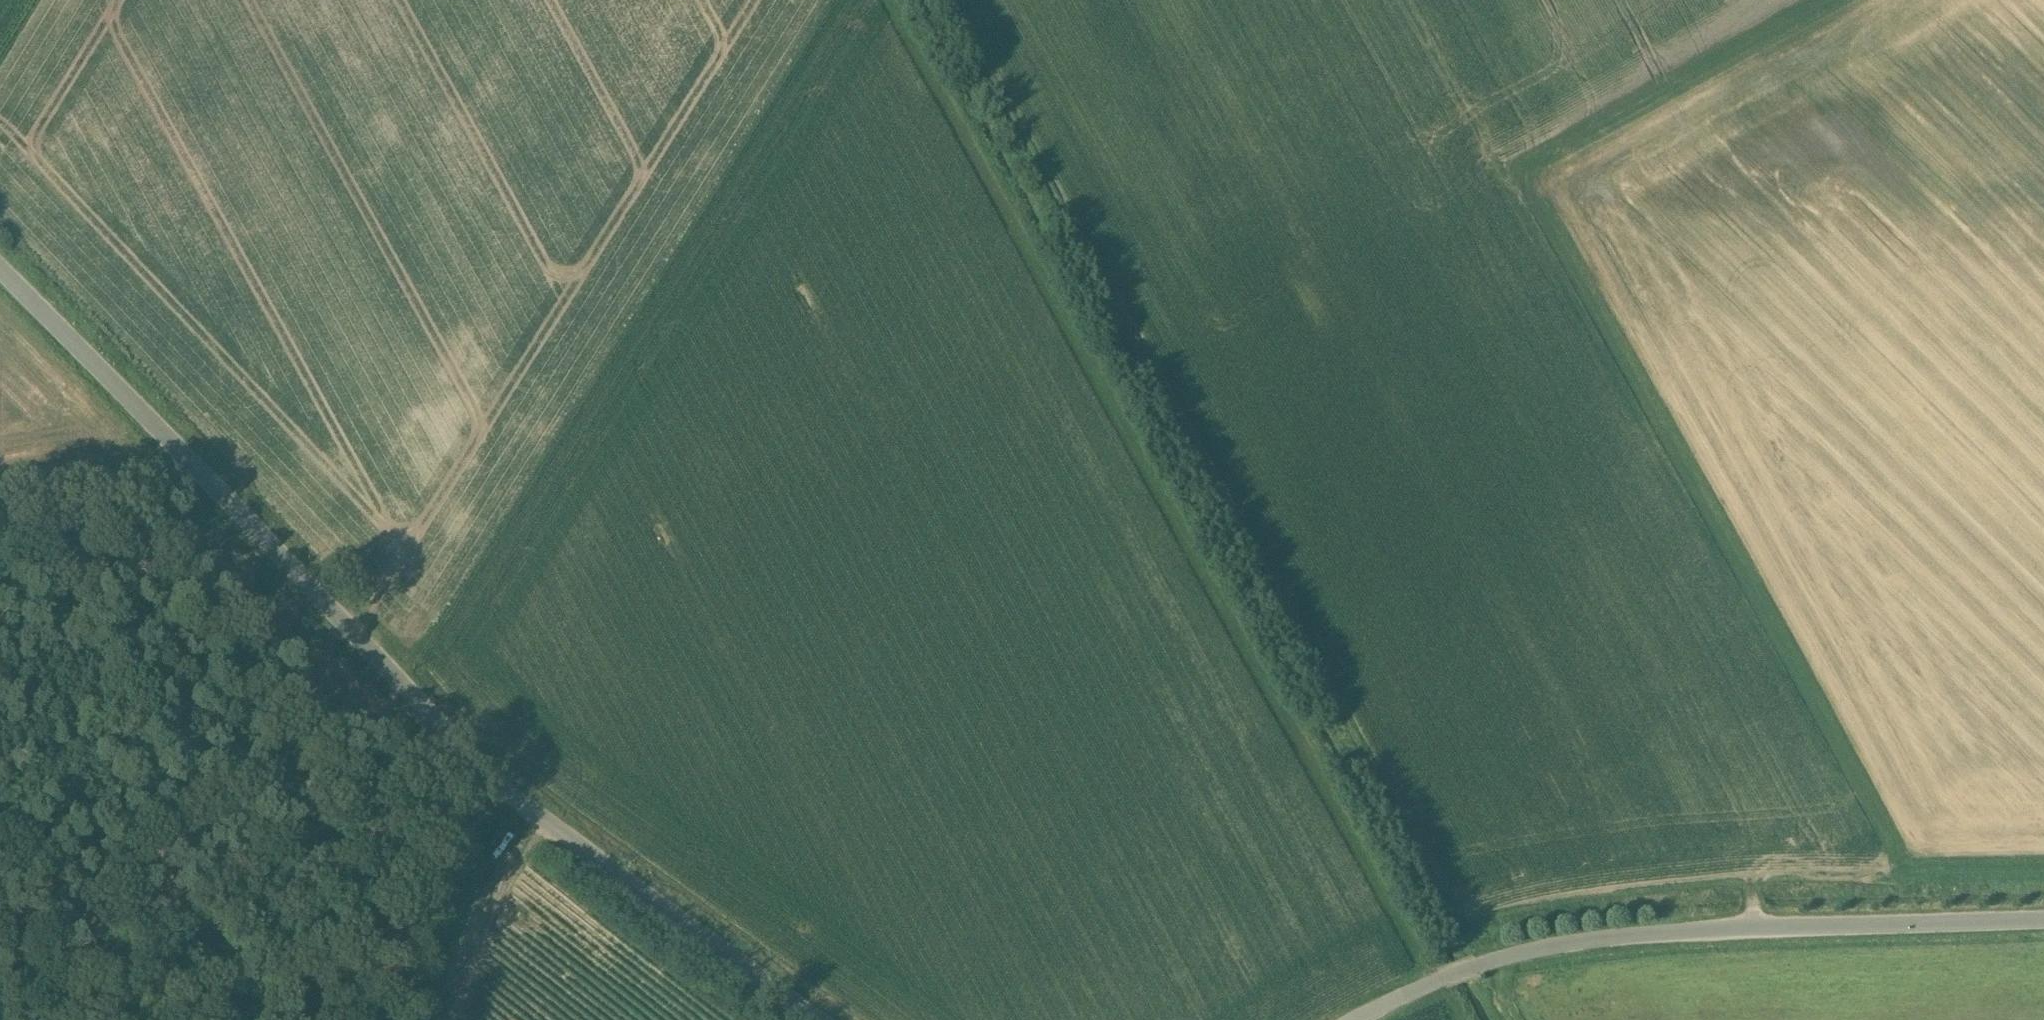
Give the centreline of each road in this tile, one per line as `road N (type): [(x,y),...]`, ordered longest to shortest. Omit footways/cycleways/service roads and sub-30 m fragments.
road 1 (unclassified): [(0,271),(503,791),(818,1019)]
road 2 (unclassified): [(1358,1019),(1443,978),(1562,945),(1760,928),(2043,920)]

